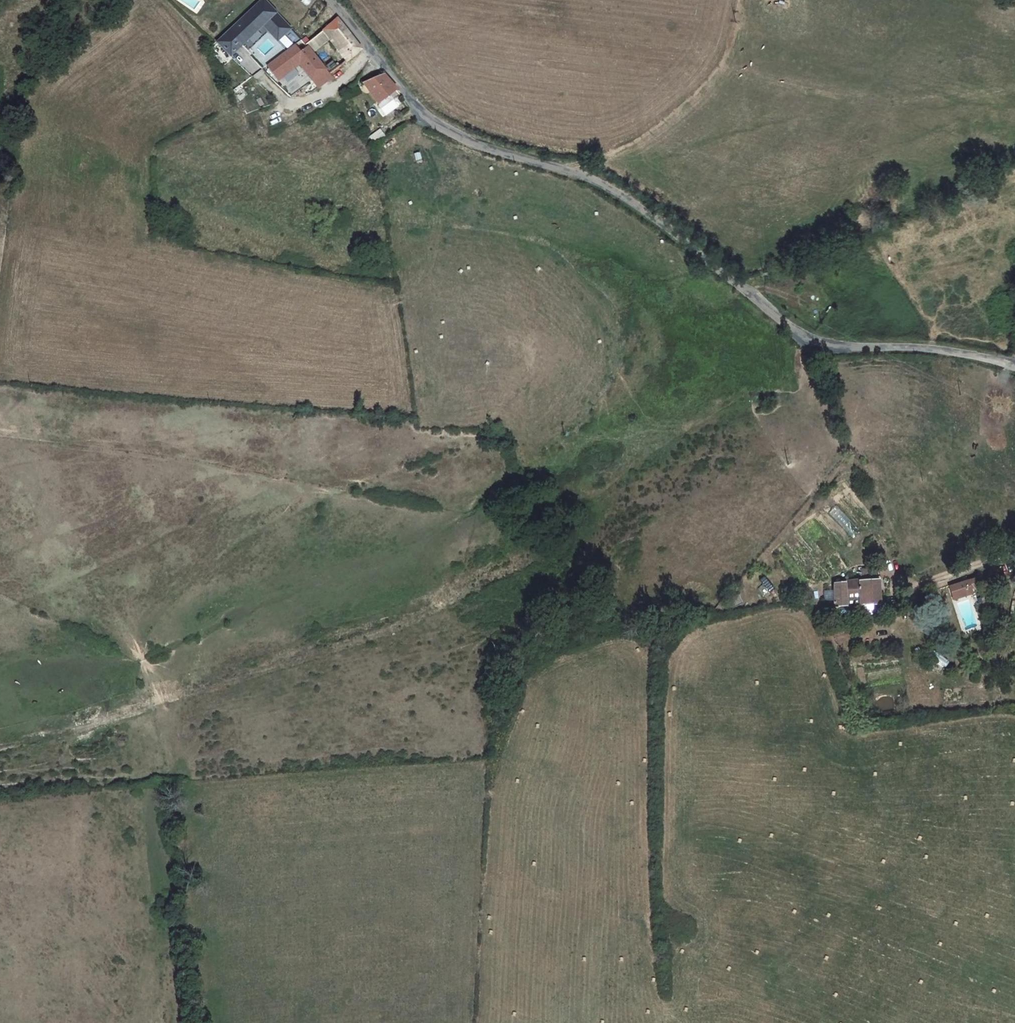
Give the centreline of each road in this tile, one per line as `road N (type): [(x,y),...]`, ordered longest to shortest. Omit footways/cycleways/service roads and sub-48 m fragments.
road 1 (unclassified): [(332,0),(427,120),(474,144),(613,190),(805,339),(918,347),(1014,368)]

